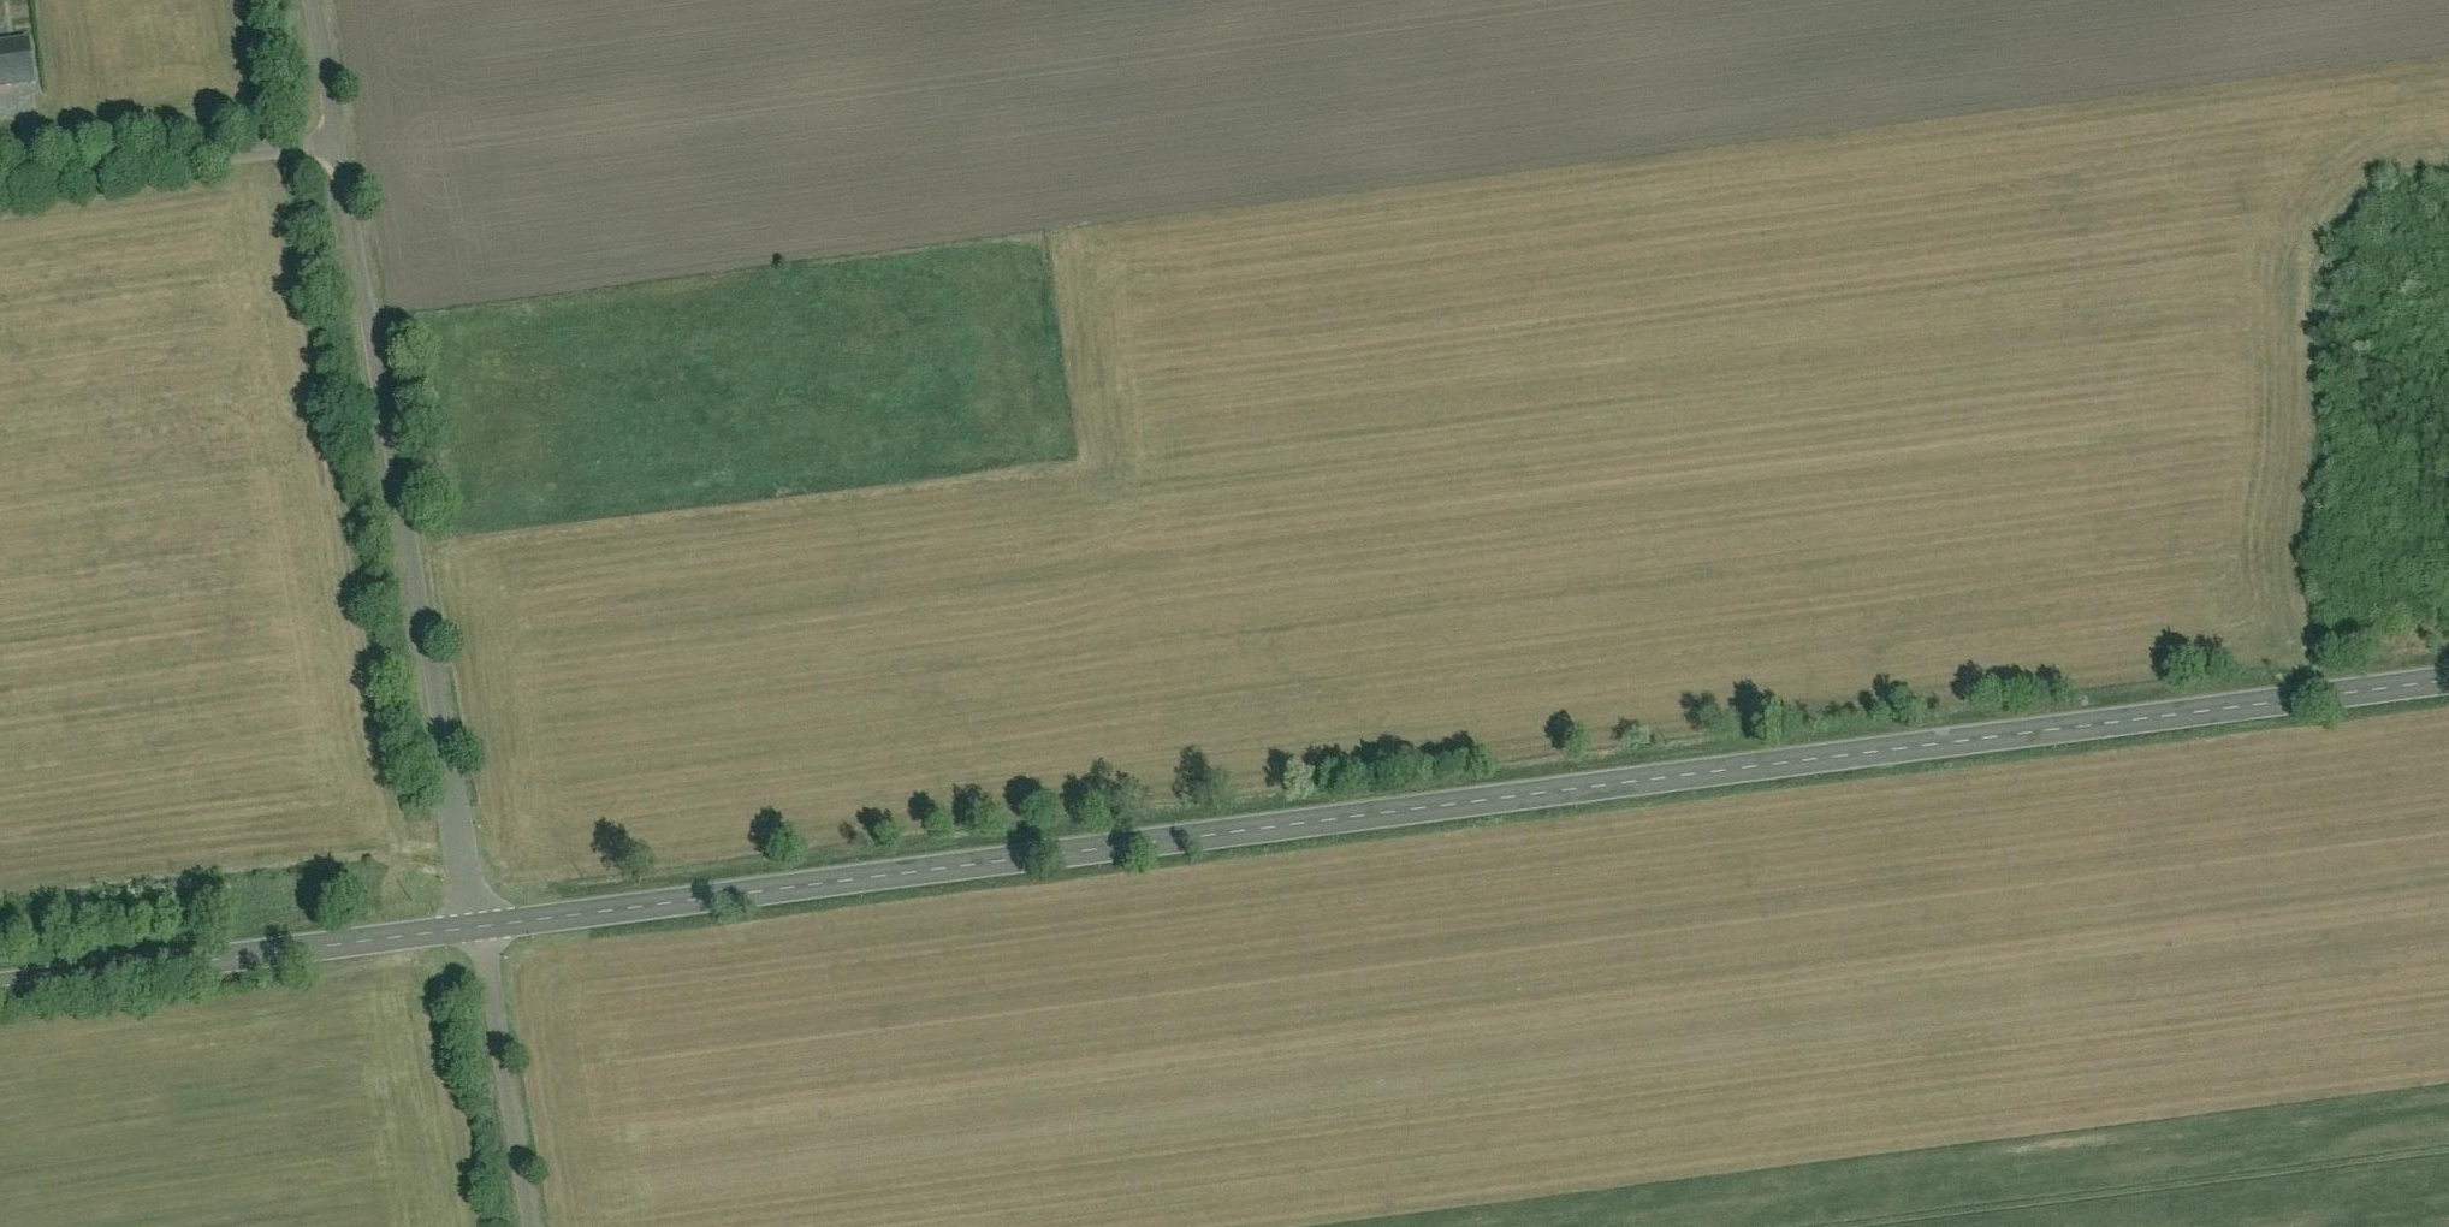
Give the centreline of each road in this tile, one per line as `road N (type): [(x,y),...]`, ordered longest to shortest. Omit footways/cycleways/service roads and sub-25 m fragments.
road 1 (tertiary): [(477,930),(2448,678)]
road 2 (residential): [(310,0),(477,930)]
road 3 (tertiary): [(0,990),(477,930)]
road 4 (residential): [(477,930),(530,1226)]

